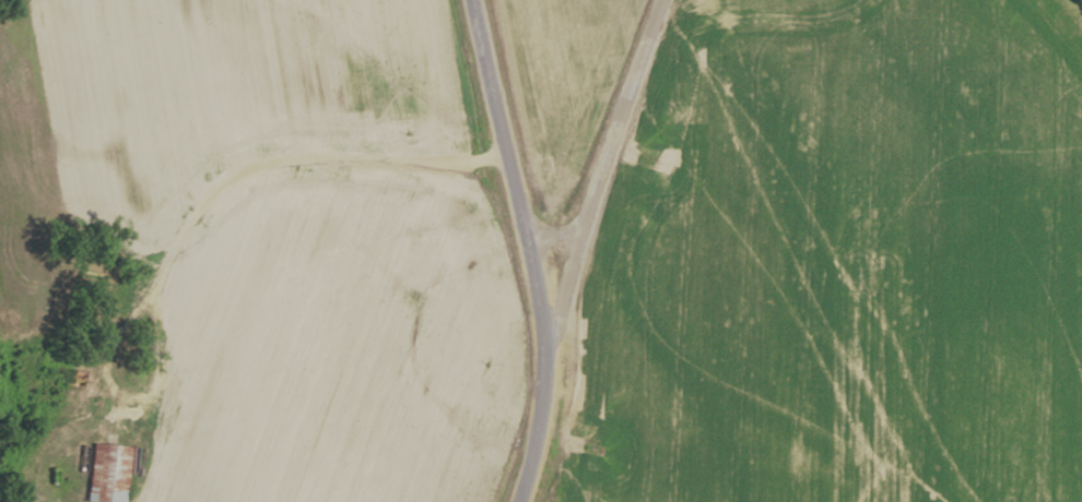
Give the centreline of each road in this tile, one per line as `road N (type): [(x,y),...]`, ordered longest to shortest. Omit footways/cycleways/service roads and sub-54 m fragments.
road 1 (tertiary): [(520,501),(543,401),(538,283),(522,230),(459,129),(433,0)]
road 2 (track): [(467,142),(264,153),(201,169),(178,192),(162,230),(149,362)]
road 3 (residential): [(564,288),(673,0)]

